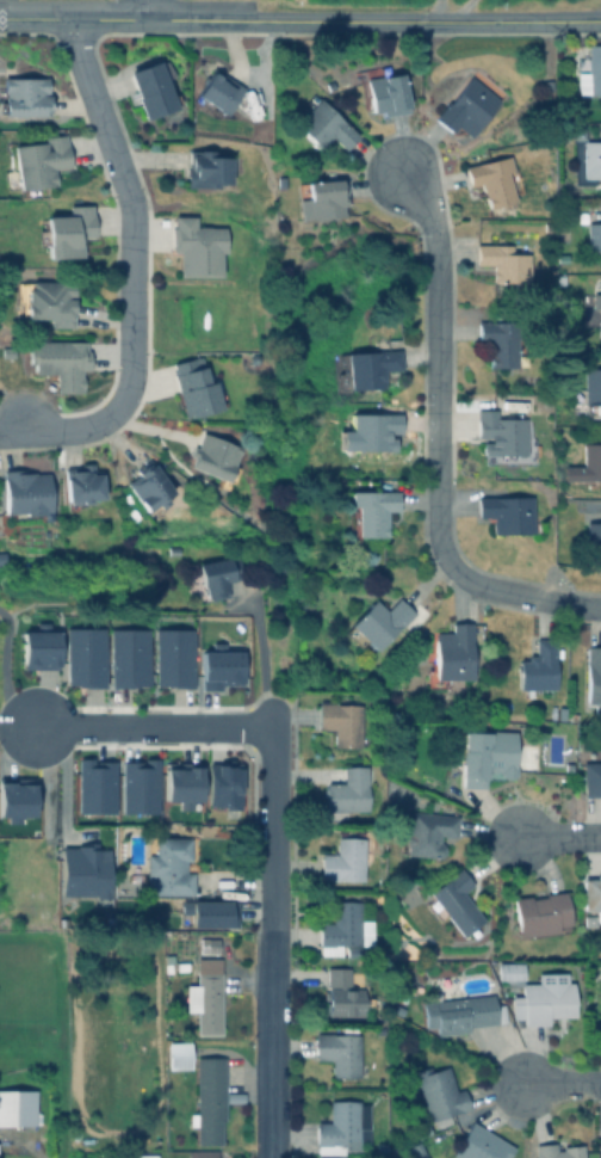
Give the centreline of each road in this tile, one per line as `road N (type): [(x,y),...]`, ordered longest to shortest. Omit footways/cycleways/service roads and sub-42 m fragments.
road 1 (residential): [(450,567),(434,530),(434,247),(429,220),(398,171)]
road 2 (residential): [(67,19),(130,198),(126,392)]
road 3 (tertiary): [(252,20),(600,20)]
road 4 (tertiary): [(0,19),(252,20)]
road 5 (residential): [(32,728),(272,729)]
road 6 (residential): [(271,1157),(272,931)]
road 7 (residential): [(272,931),(272,729)]
road 8 (residential): [(600,606),(471,583),(450,567)]
road 9 (residential): [(126,392),(97,425),(61,431),(19,420)]

